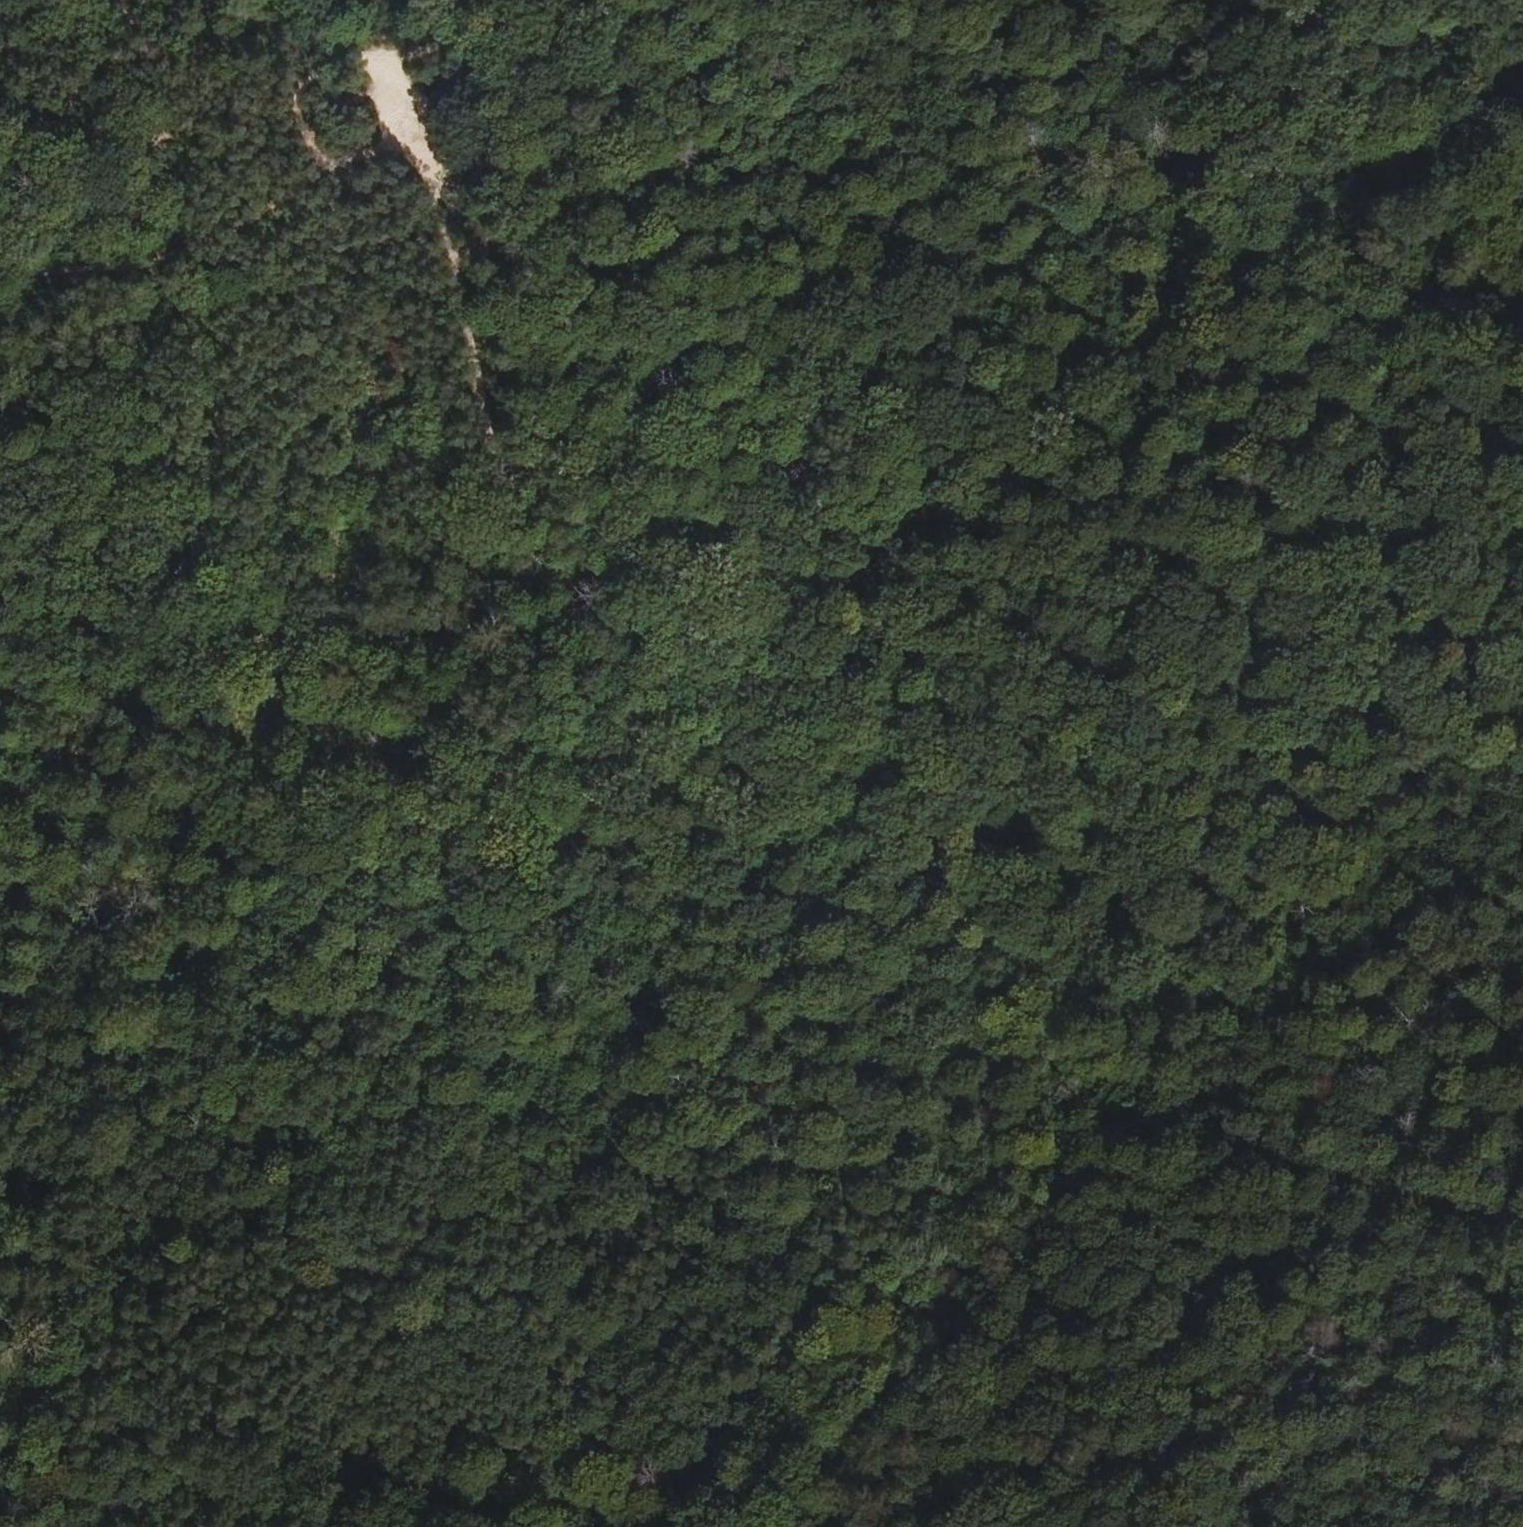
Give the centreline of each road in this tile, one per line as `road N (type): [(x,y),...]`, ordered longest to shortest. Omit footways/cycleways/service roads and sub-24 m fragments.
road 1 (track): [(192,0),(39,17),(0,12)]

